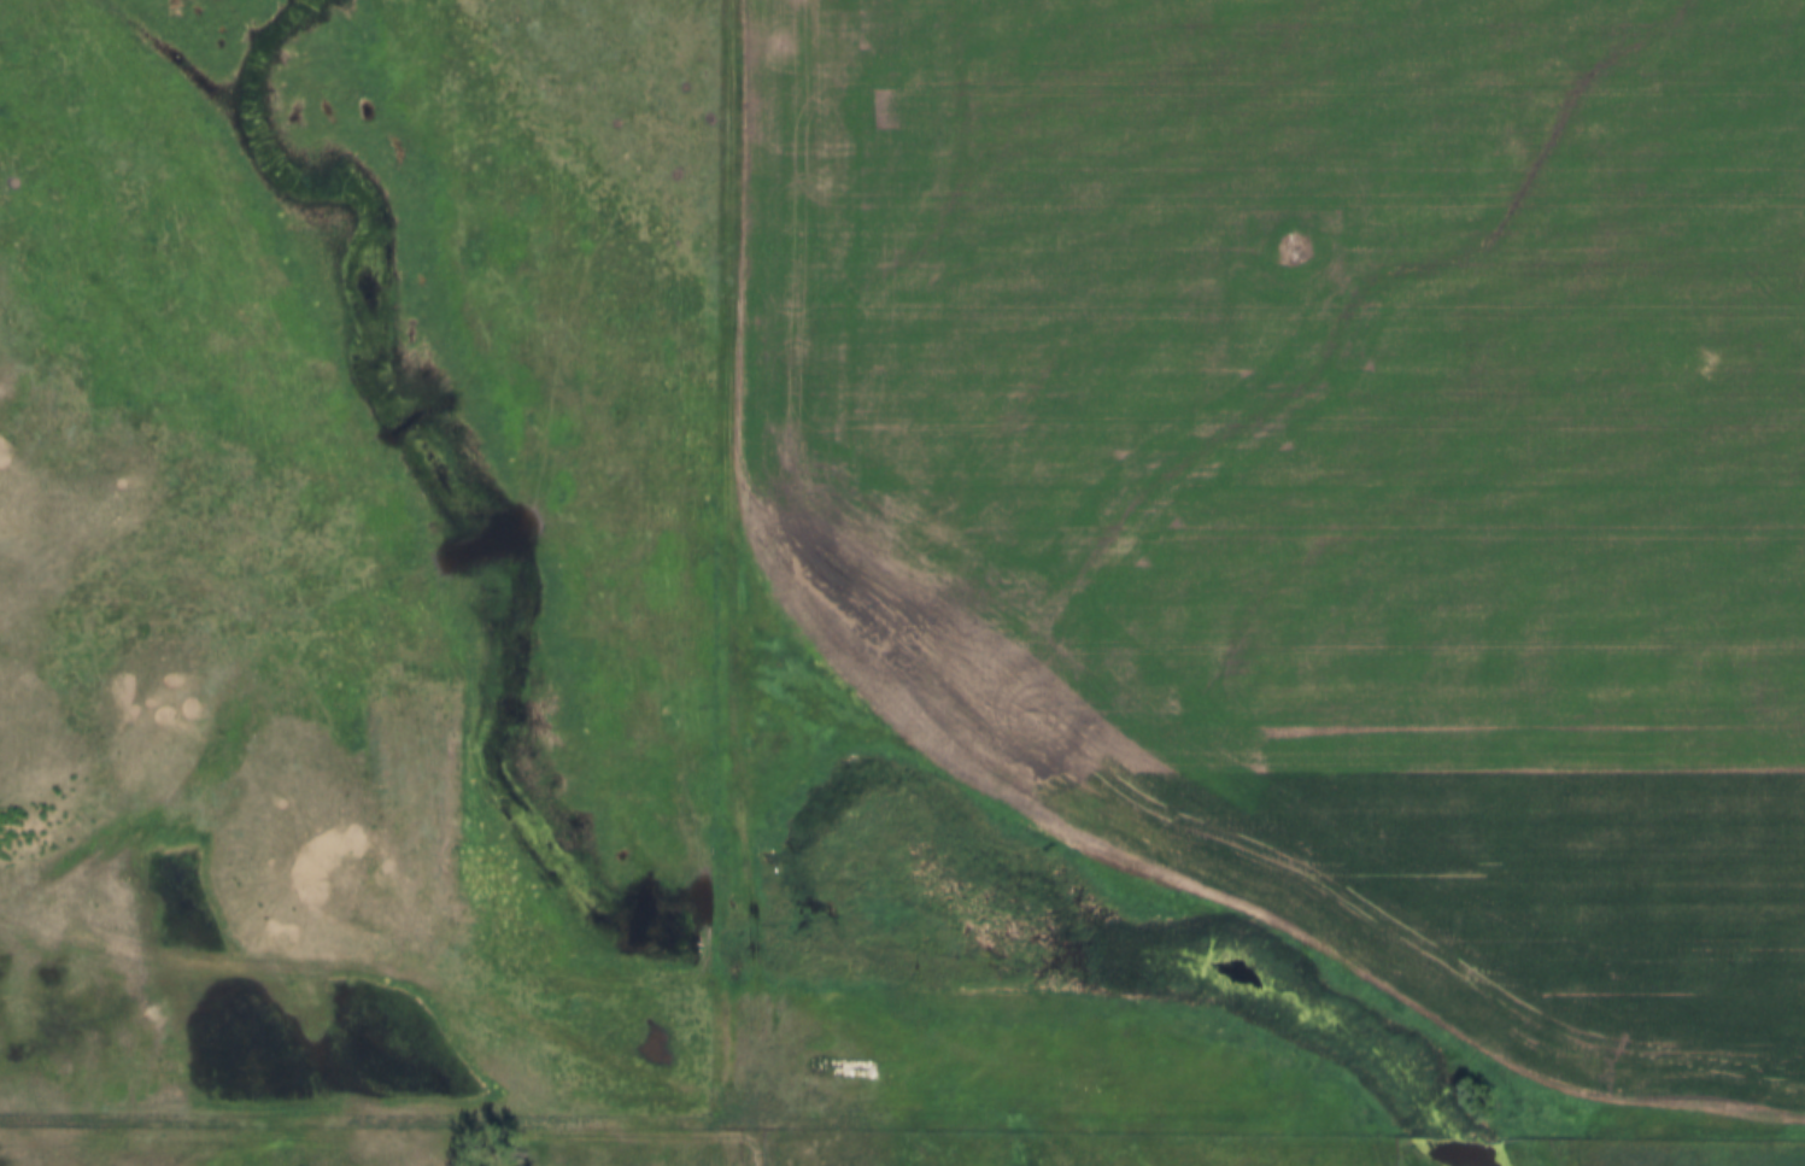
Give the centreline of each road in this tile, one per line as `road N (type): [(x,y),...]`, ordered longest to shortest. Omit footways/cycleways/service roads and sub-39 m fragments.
road 1 (track): [(753,1165),(751,883),(729,807),(743,669),(736,0)]

